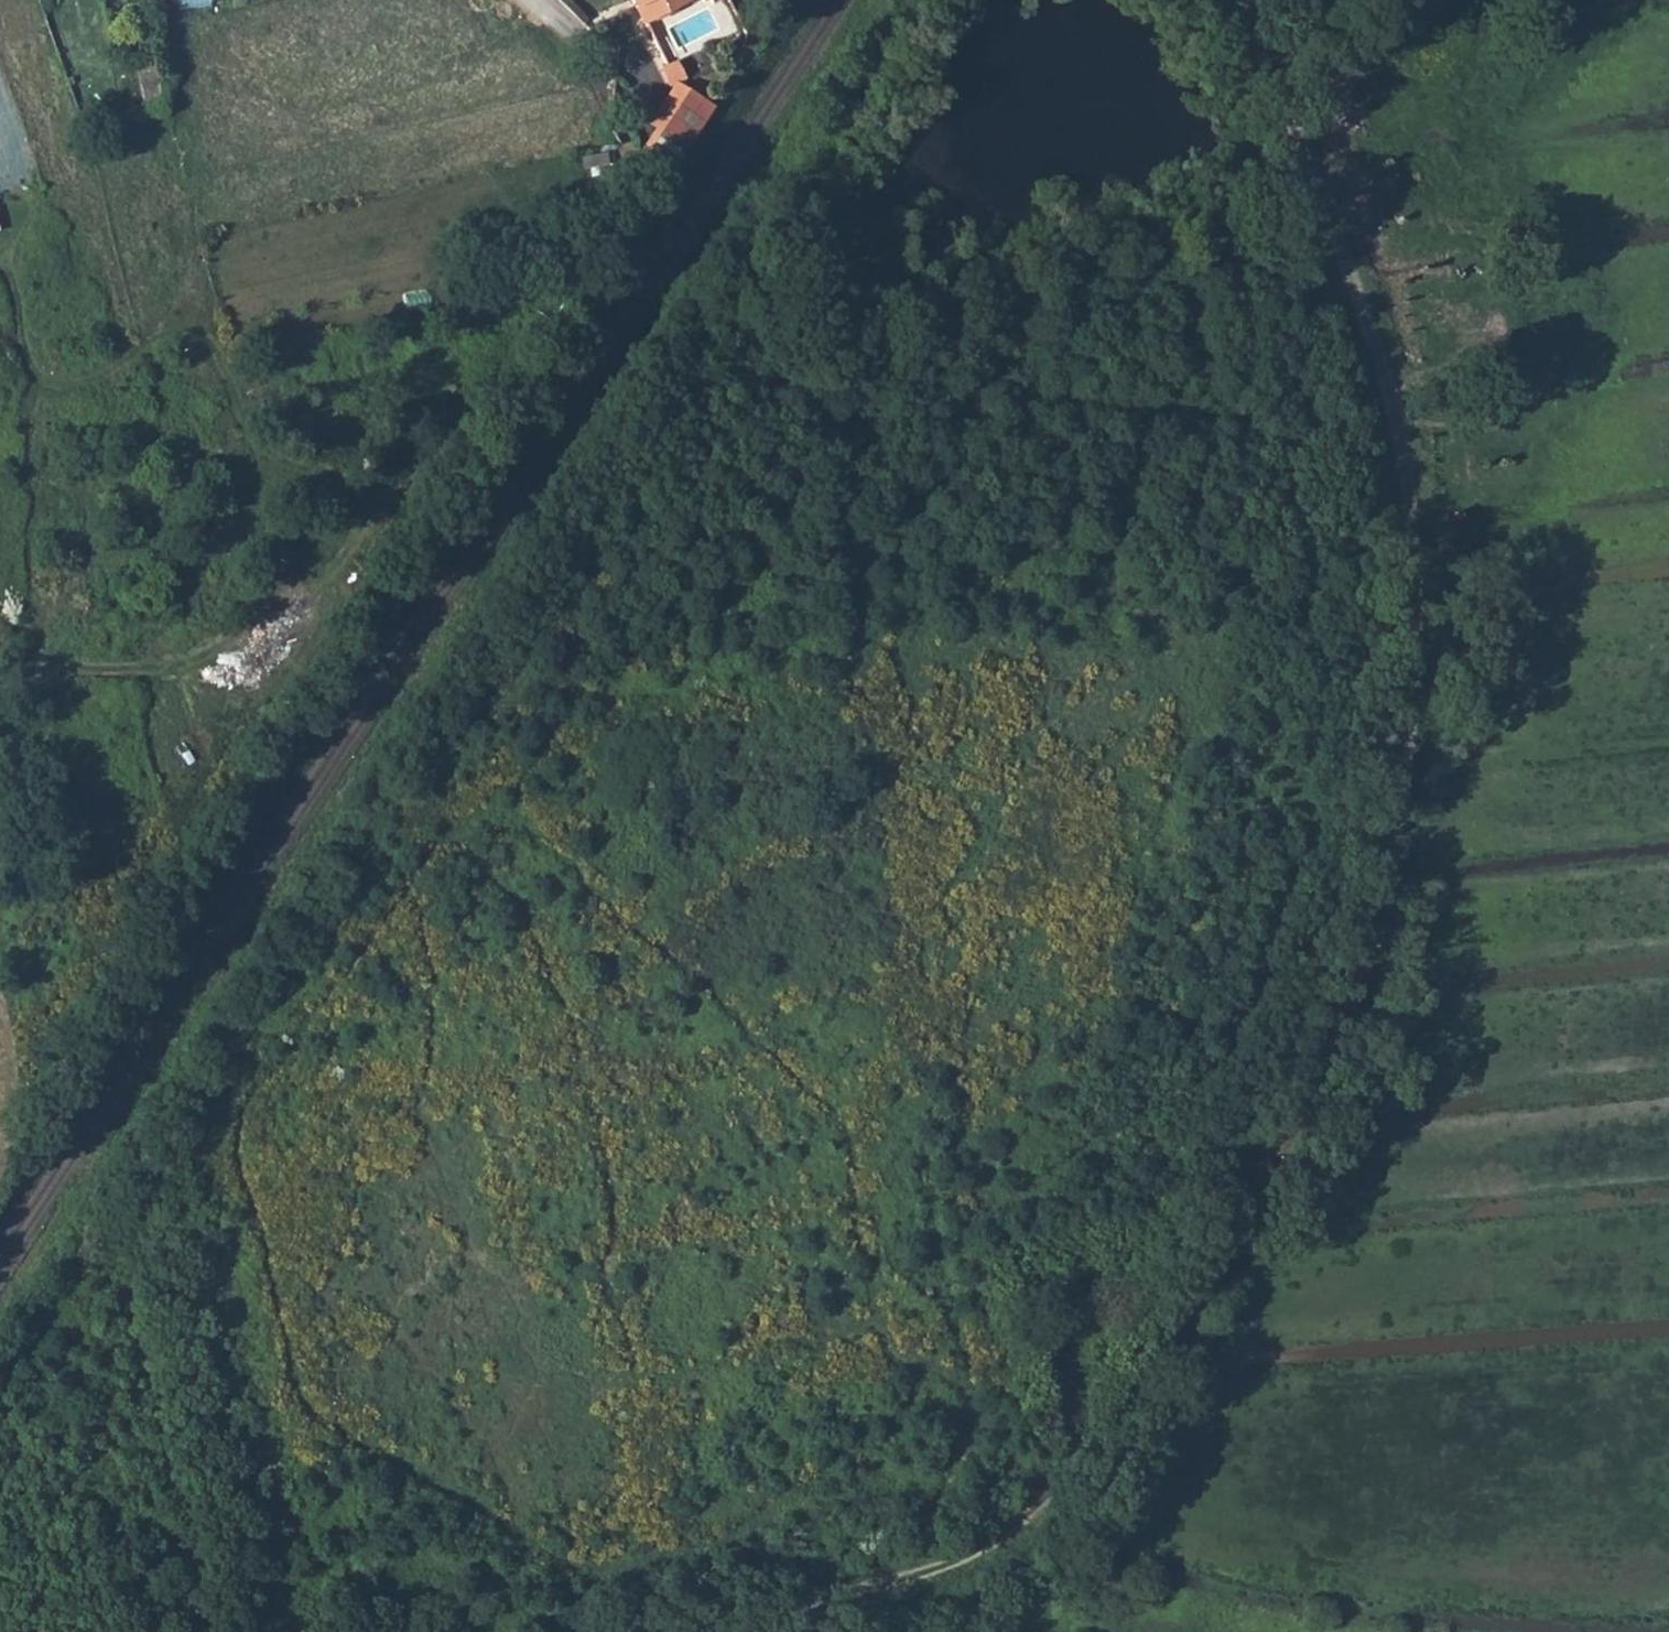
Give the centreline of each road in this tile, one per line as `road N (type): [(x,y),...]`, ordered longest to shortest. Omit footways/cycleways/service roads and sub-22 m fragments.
road 1 (track): [(601,1631),(866,1589),(973,1557),(1040,1508),(1112,1447),(1286,1135),(1359,983),(1397,828),(1420,660),(1409,487),(1371,339),(1299,135),(1223,0)]

